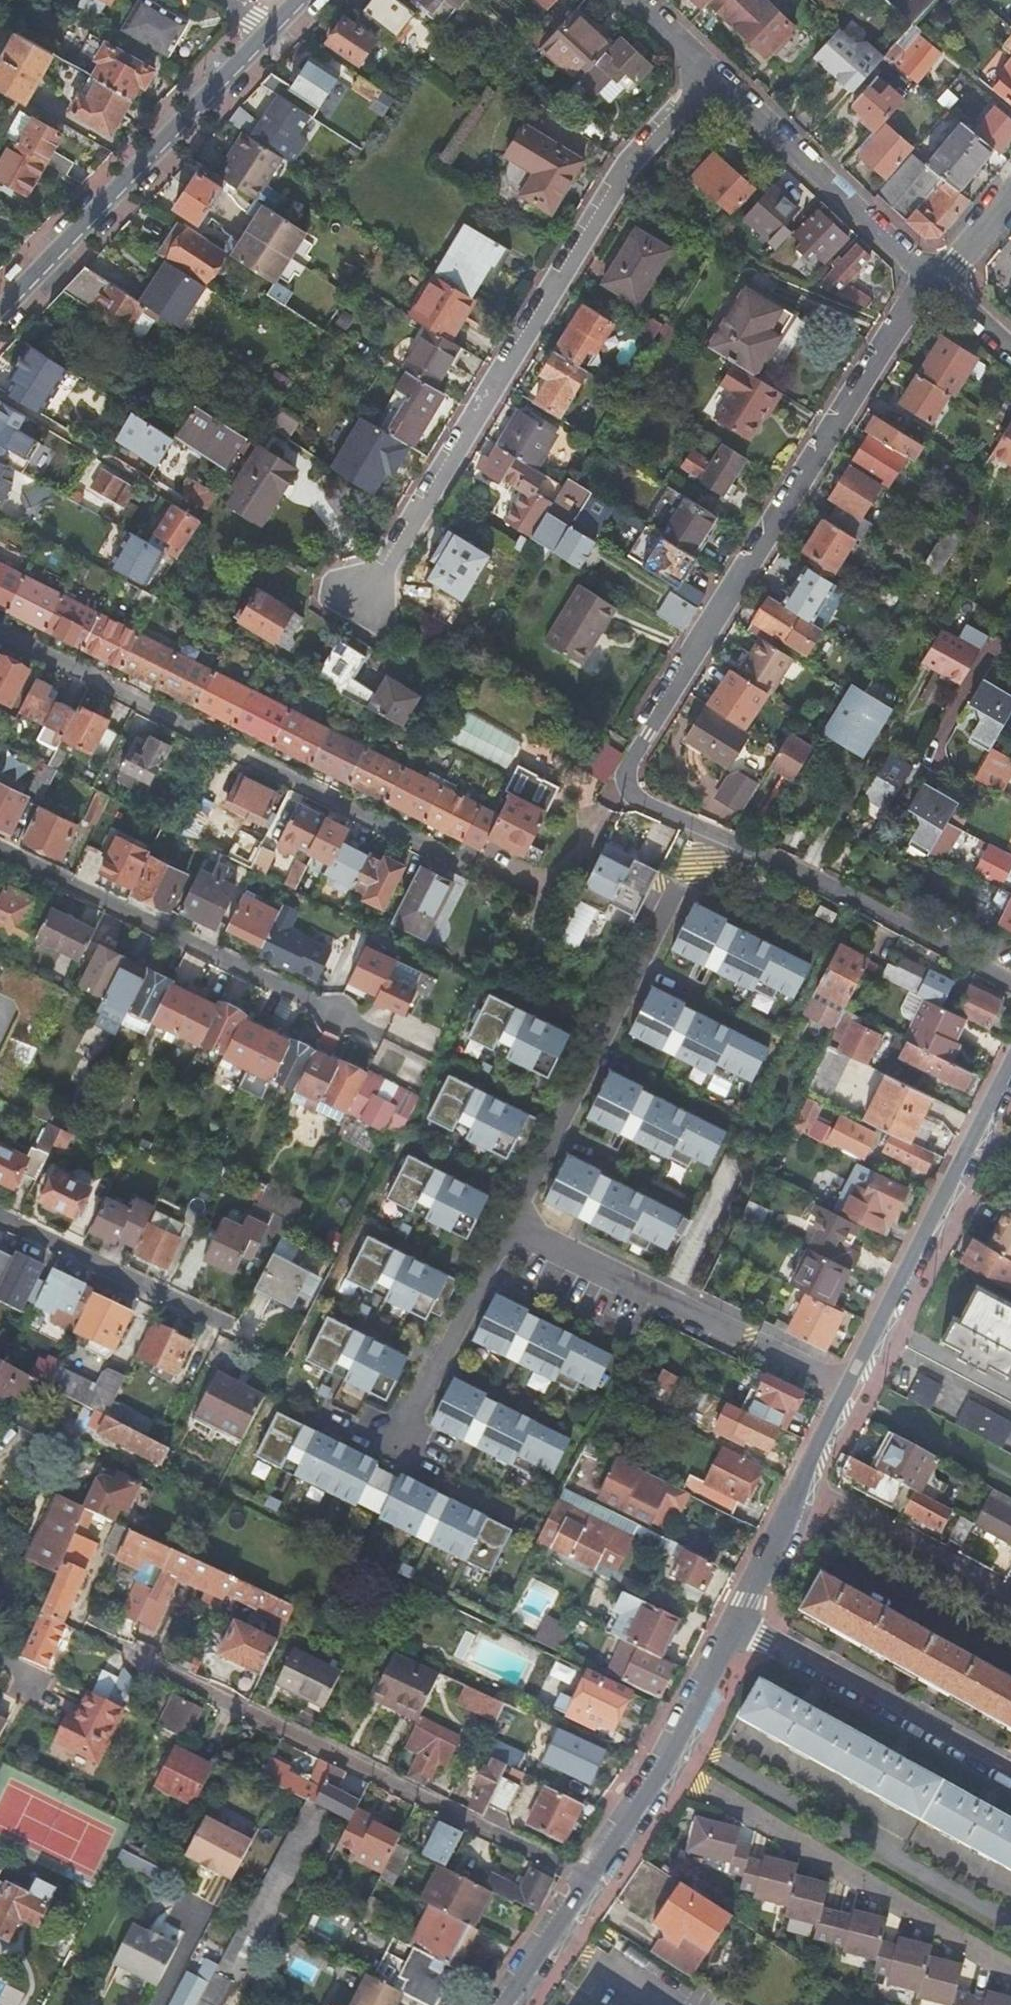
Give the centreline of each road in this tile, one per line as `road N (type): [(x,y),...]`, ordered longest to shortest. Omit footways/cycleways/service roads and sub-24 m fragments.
road 1 (residential): [(710,830),(623,790),(939,288)]
road 2 (residential): [(374,618),(582,233),(708,72)]
road 3 (residential): [(0,639),(466,871)]
road 4 (residential): [(586,1882),(128,1659)]
road 5 (residential): [(710,830),(510,1223)]
road 6 (residential): [(0,851),(376,1035)]
road 7 (residential): [(668,1763),(1010,1972)]
road 8 (residential): [(268,25),(0,308)]
road 9 (residential): [(510,1223),(849,1388)]
road 10 (residential): [(1010,983),(710,830)]
road 11 (residential): [(708,72),(939,288)]
road 12 (residential): [(1010,1781),(736,1629)]
road 13 (residential): [(849,1388),(974,1136)]
road 14 (residential): [(0,1219),(232,1330)]
road 15 (residential): [(510,1223),(402,1441)]
road 16 (residential): [(804,1484),(1010,1596)]
road 17 (residential): [(736,1629),(804,1484)]
road 18 (residential): [(497,2004),(586,1882)]
road 19 (residential): [(668,1763),(736,1629)]
road 20 (residential): [(586,1882),(668,1763)]
road 21 (unclassified): [(1010,651),(987,658),(932,754)]

